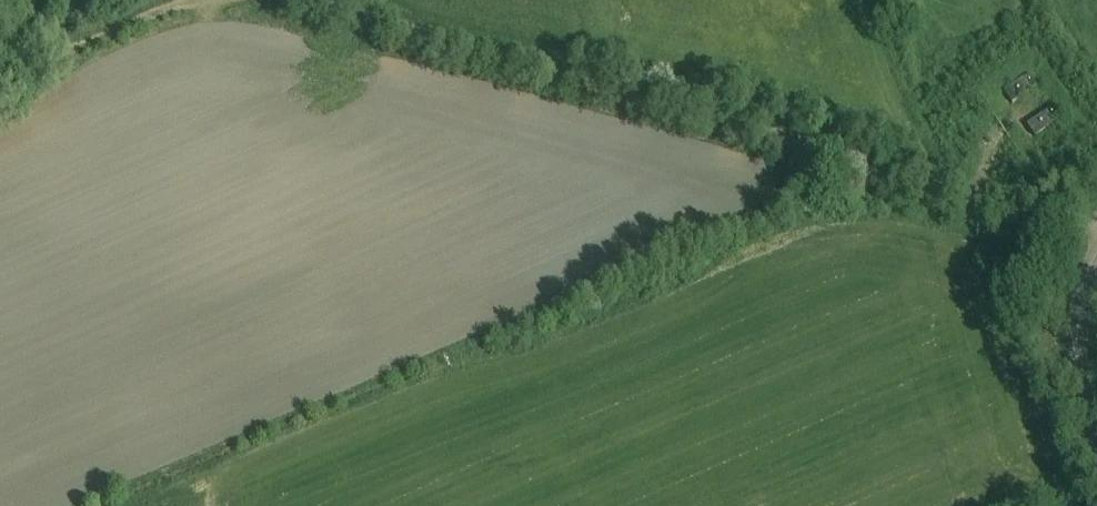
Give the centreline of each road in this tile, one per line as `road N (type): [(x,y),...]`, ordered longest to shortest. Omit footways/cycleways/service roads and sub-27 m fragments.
road 1 (track): [(1096,226),(319,0)]
road 2 (track): [(182,0),(0,71)]
road 3 (unclassified): [(1096,435),(1079,336),(1096,273)]

